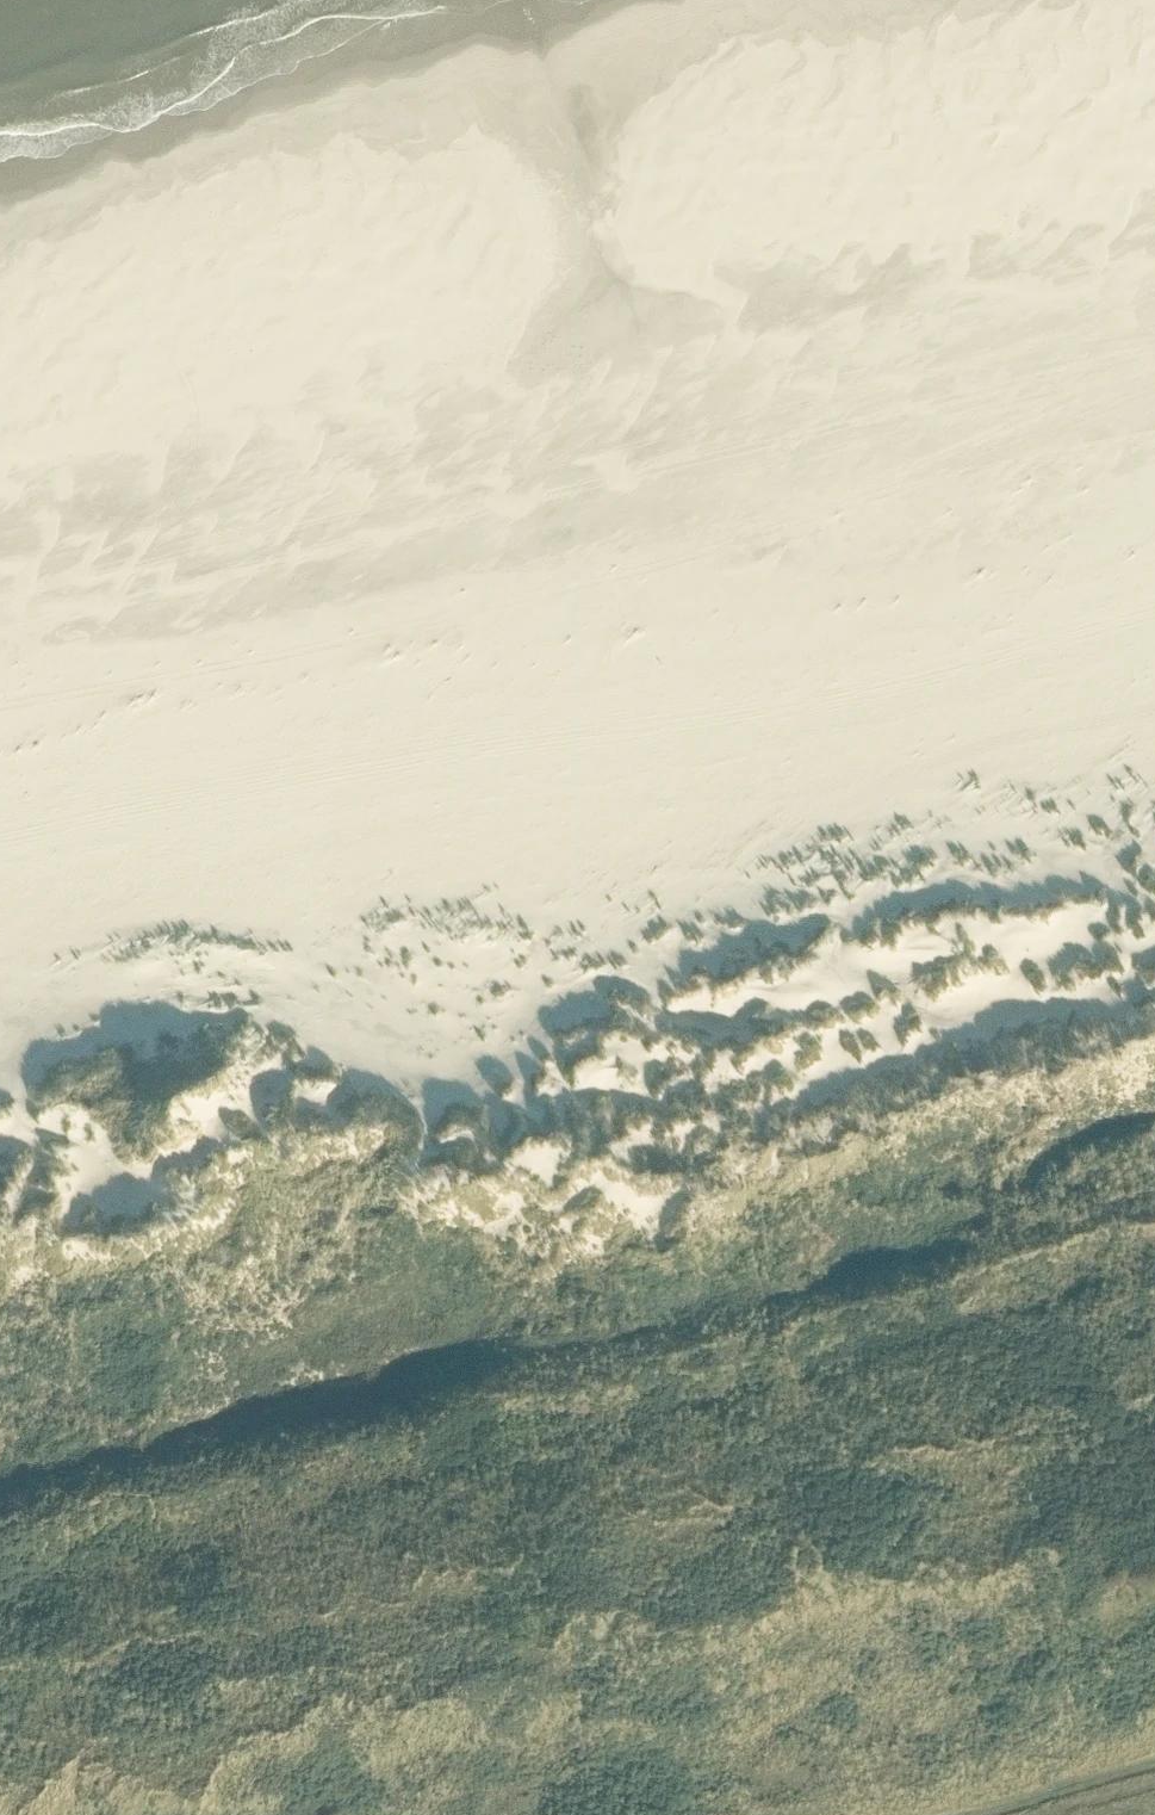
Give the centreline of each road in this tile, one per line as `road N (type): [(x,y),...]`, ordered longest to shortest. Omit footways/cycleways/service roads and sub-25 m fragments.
road 1 (track): [(1003,1814),(1154,1770)]

